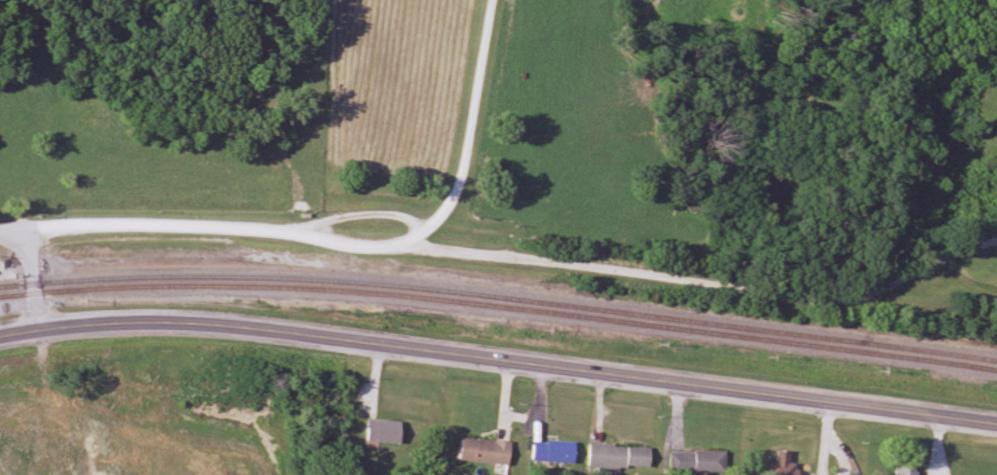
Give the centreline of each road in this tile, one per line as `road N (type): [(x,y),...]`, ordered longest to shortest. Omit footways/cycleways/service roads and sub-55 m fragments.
road 1 (residential): [(996,244),(872,295),(292,232),(77,227),(0,237)]
road 2 (tertiary): [(0,338),(175,323),(996,421)]

